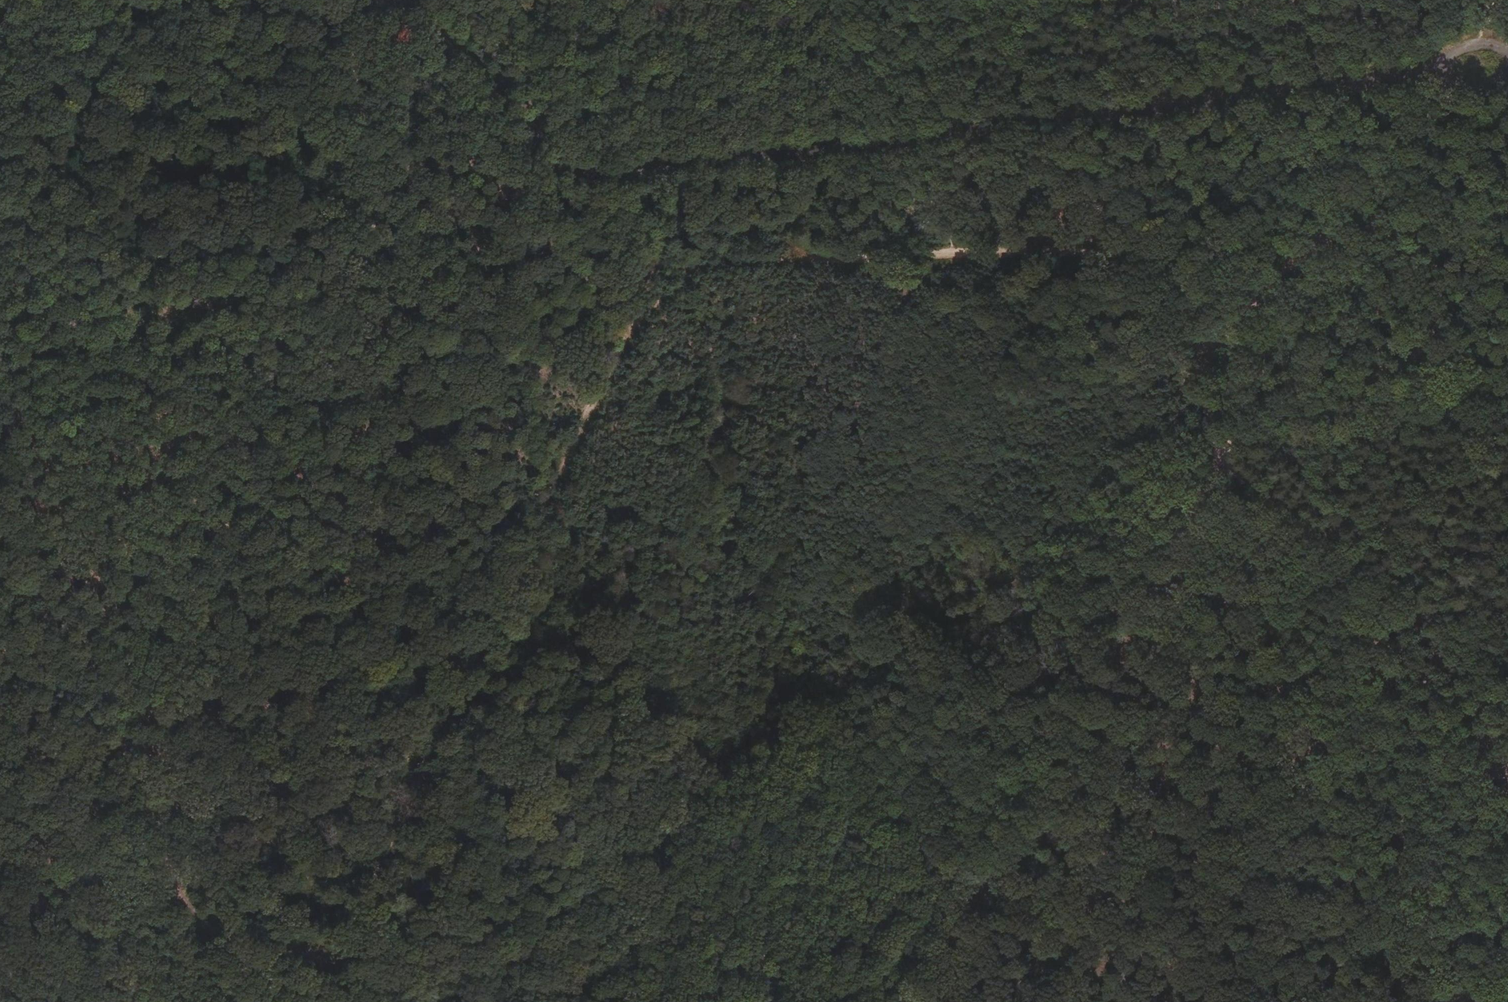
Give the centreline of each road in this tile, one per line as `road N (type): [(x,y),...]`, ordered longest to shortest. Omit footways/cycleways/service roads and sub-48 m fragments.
road 1 (unclassified): [(405,0),(531,130),(610,183),(1054,116),(1435,70)]
road 2 (track): [(161,798),(170,862),(201,916),(252,952),(296,964),(342,952),(532,538),(648,313)]
road 3 (track): [(632,1001),(674,843),(701,780),(1003,572),(1189,377)]
road 4 (track): [(377,0),(357,75),(380,219),(337,300),(284,343),(161,798)]
road 5 (track): [(648,313),(682,282),(724,262),(1089,254),(1124,264),(1189,377)]
road 6 (track): [(1223,464),(921,1001)]
road 7 (track): [(0,399),(149,791),(161,798)]
road 8 (track): [(1189,377),(1457,87)]
road 9 (track): [(1507,675),(1410,621),(1233,481),(1223,464)]
road 10 (track): [(146,856),(106,1001)]

